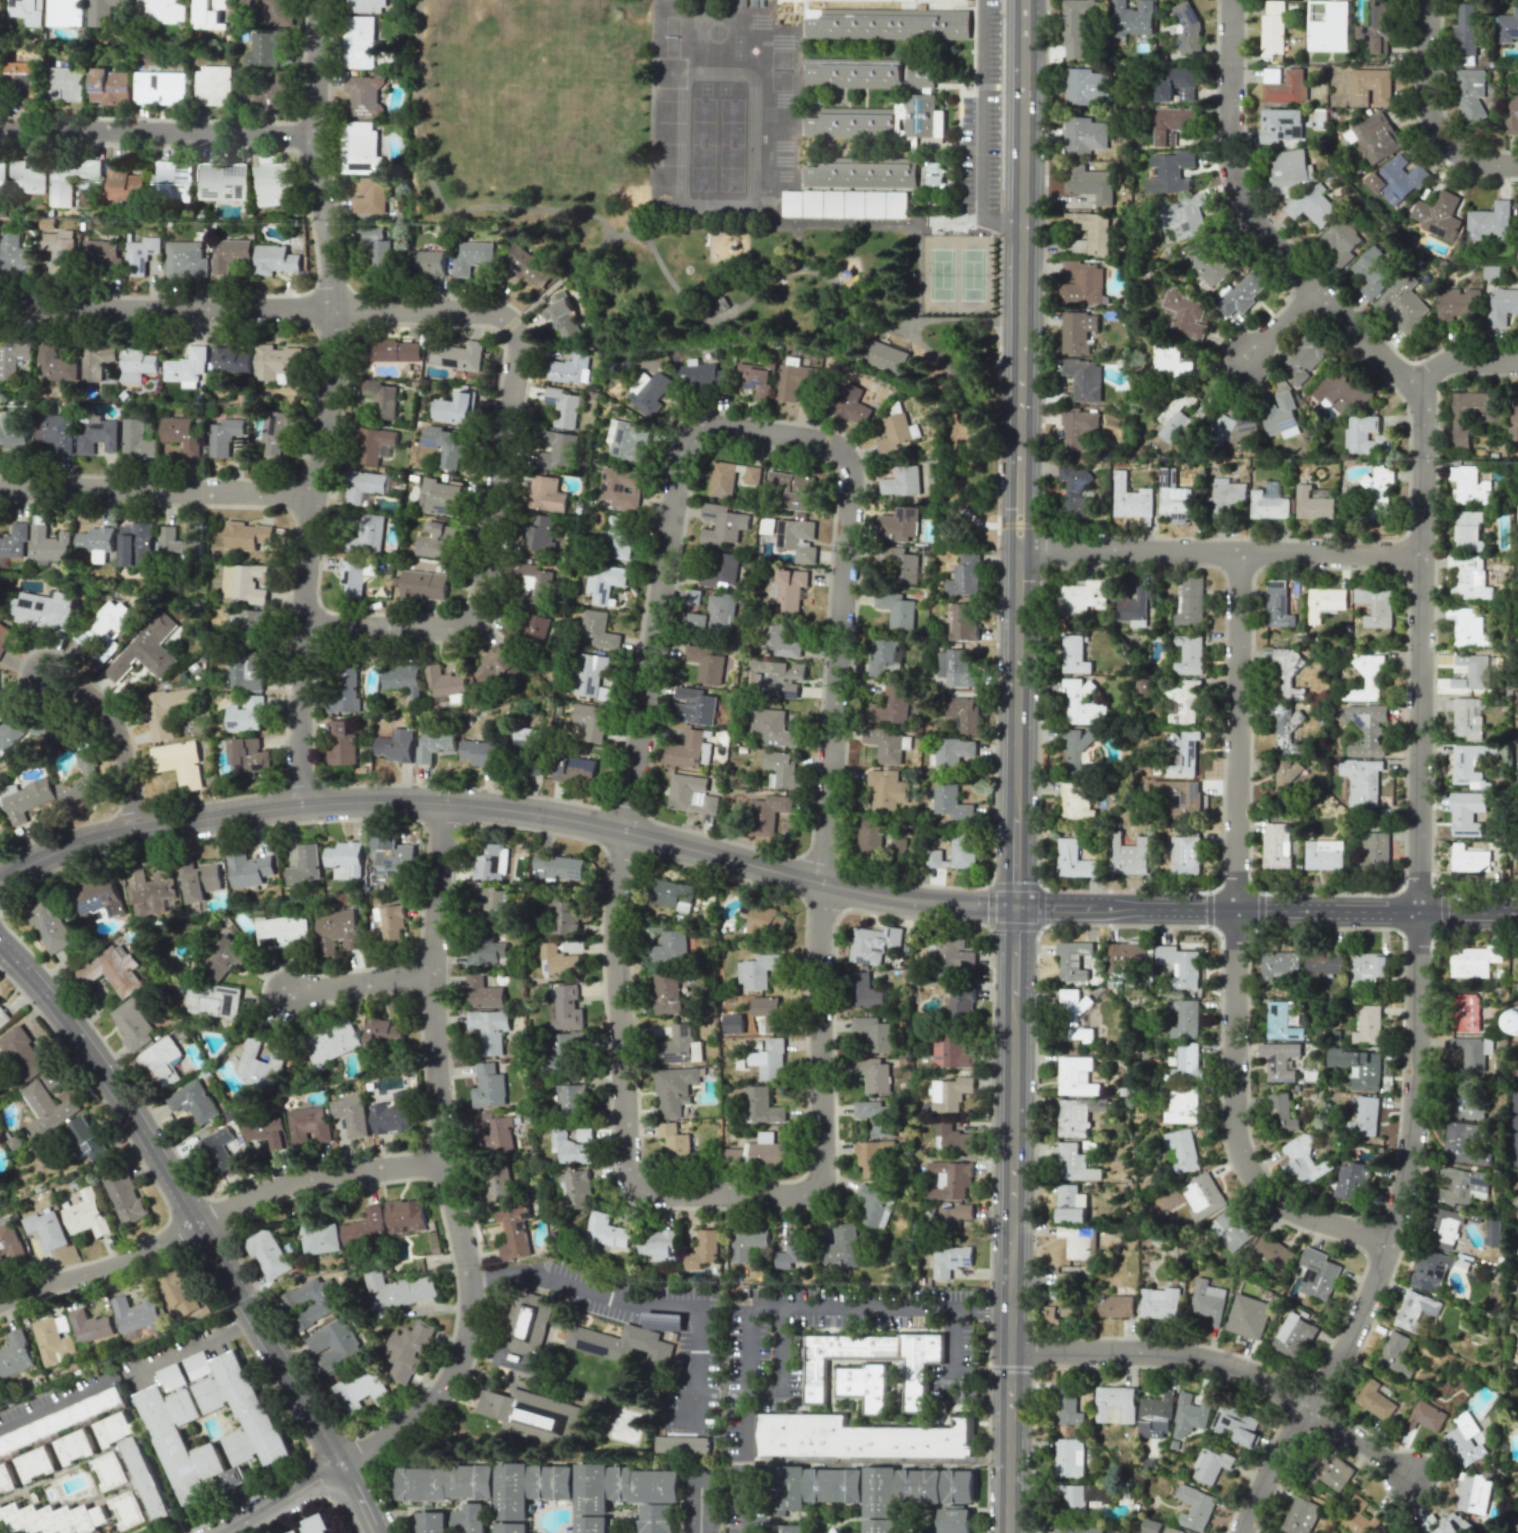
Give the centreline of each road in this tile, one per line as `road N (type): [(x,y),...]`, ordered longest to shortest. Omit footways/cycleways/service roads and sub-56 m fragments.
road 1 (residential): [(1245,1532),(1376,1276),(1410,1136),(1421,424),(1413,386),(1256,224),(1232,177),(1231,0)]
road 2 (tertiary): [(1517,914),(940,903),(820,884),(562,819),(390,801),(301,804),(135,830),(52,854),(0,882)]
road 3 (residential): [(820,884),(850,469),(825,441),(697,426),(678,439),(623,832)]
road 4 (residential): [(820,884),(816,1191),(632,1188),(613,944),(623,832)]
road 5 (residential): [(301,804),(301,629),(332,329),(314,0)]
road 6 (residential): [(1386,1243),(1298,1208),(1252,1170),(1234,1115),(1235,553)]
road 7 (residential): [(338,1466),(445,1386),(468,1324),(468,1278),(441,1162),(433,982),(445,803)]
road 8 (tertiary): [(0,943),(83,1039),(204,1225),(371,1532)]
road 9 (secondary): [(1007,1532),(1014,908)]
road 10 (secondary): [(1017,549),(1024,0)]
road 11 (residential): [(509,324),(480,311),(0,307)]
road 12 (residential): [(301,629),(447,628),(474,614),(514,359),(509,324)]
road 13 (residential): [(1407,1476),(1249,1373),(1164,1354),(1008,1351)]
road 14 (residential): [(1418,557),(1017,549)]
road 15 (secondary): [(1014,908),(1017,549)]
road 16 (residential): [(316,133),(0,127)]
road 17 (residential): [(311,495),(0,486)]
road 18 (residential): [(441,1162),(291,1188),(204,1225)]
road 19 (residential): [(1517,165),(1470,159),(1436,126),(1424,95),(1426,0)]
road 20 (residential): [(204,1225),(0,1307)]
road 21 (residential): [(135,830),(121,744),(90,698),(50,680)]
road 22 (residential): [(433,982),(285,992)]
road 23 (residential): [(338,1466),(223,1532)]

